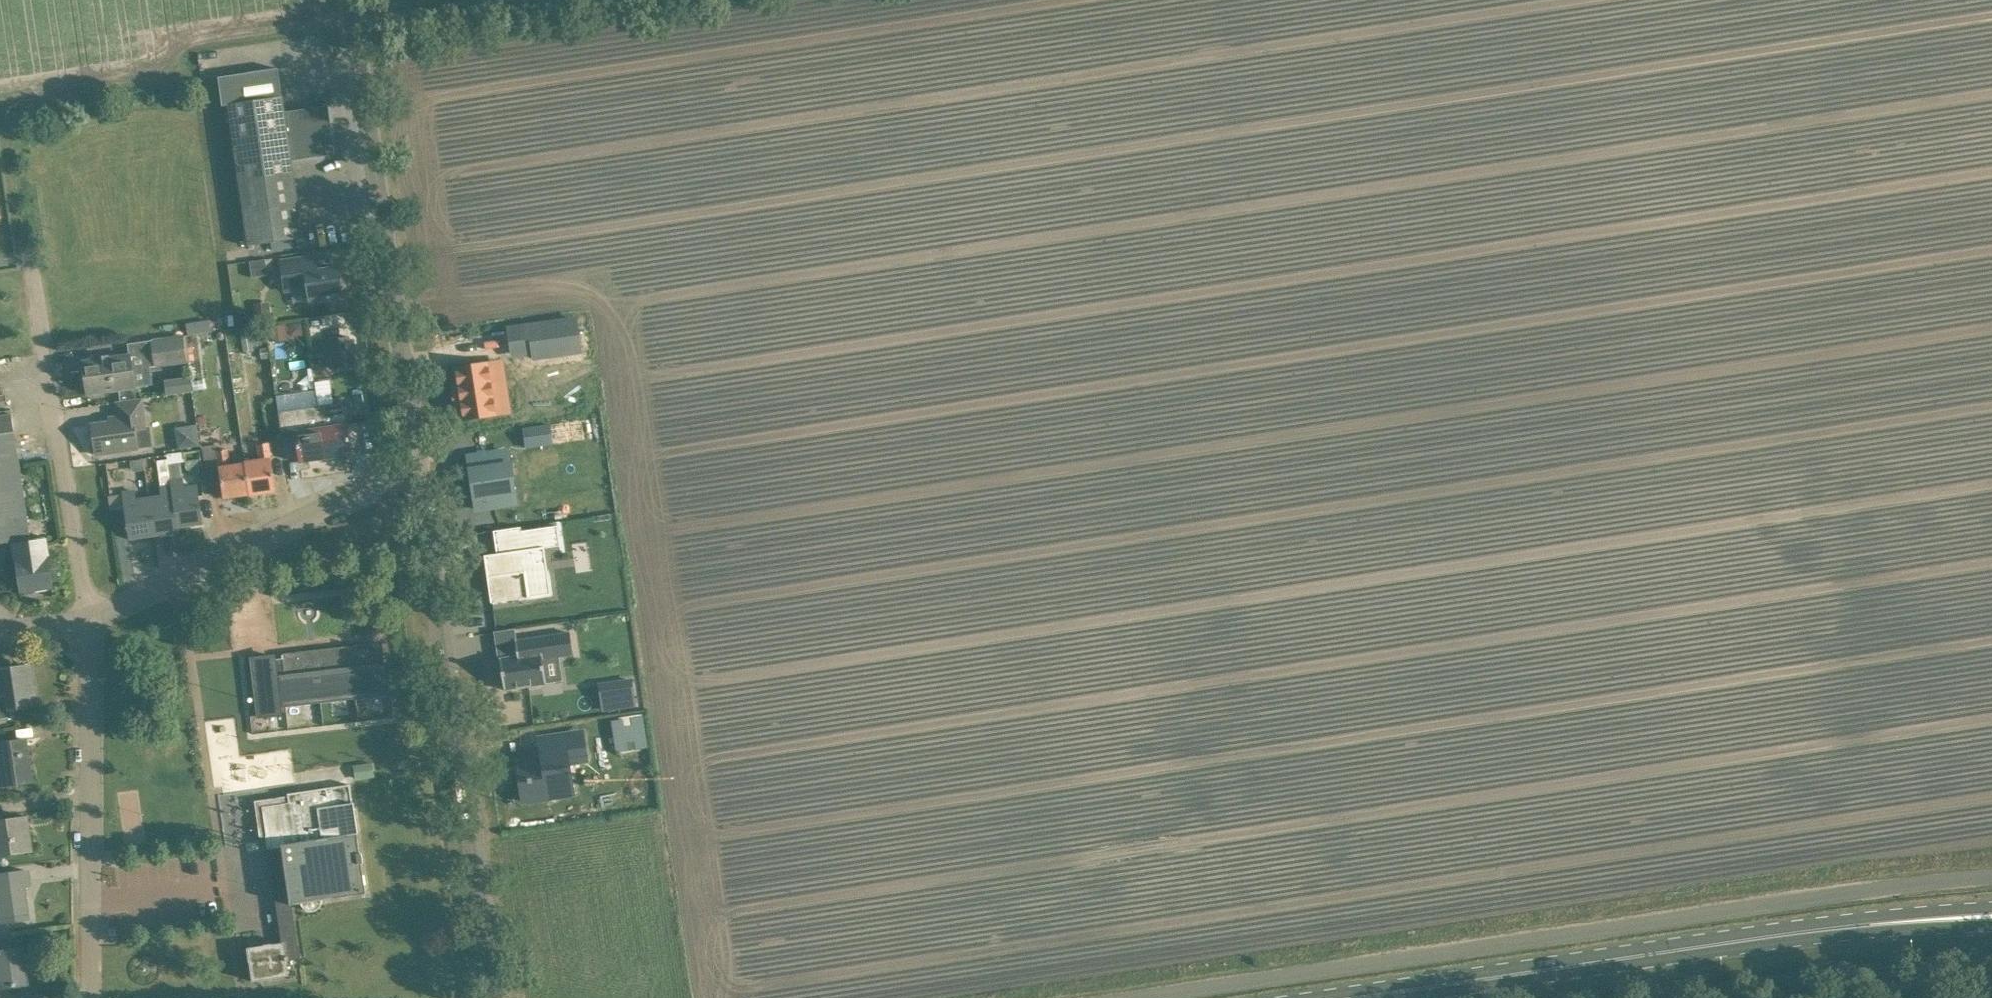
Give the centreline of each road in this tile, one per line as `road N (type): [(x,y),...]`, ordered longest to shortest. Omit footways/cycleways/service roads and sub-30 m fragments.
road 1 (unclassified): [(1991,876),(1126,997)]
road 2 (primary): [(1365,997),(1846,927),(1991,918)]
road 3 (tertiary): [(496,997),(419,463)]
road 4 (tertiary): [(419,463),(351,0)]
road 5 (unclassified): [(92,997),(87,616)]
road 6 (residential): [(87,616),(29,250)]
road 7 (residential): [(87,616),(419,463)]
road 8 (track): [(534,0),(355,28)]

